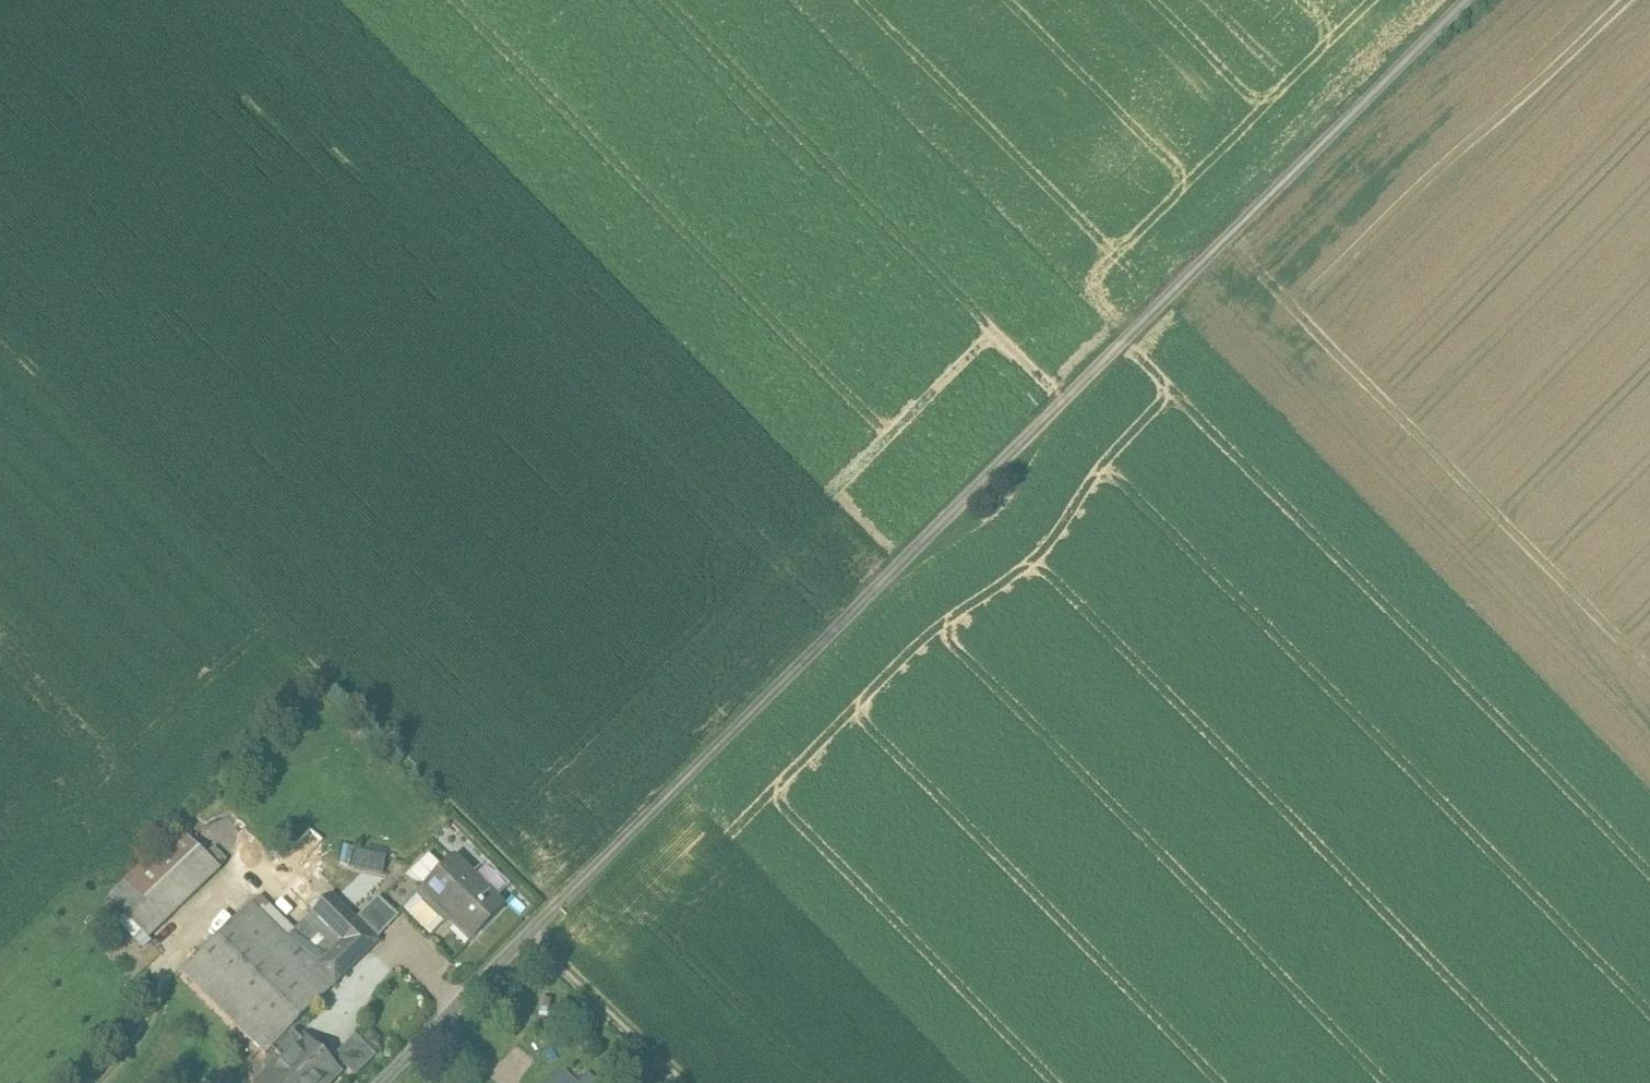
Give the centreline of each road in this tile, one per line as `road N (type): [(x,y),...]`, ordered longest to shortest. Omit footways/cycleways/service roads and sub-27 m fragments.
road 1 (track): [(1469,0),(387,1082)]
road 2 (track): [(528,942),(676,1082)]

